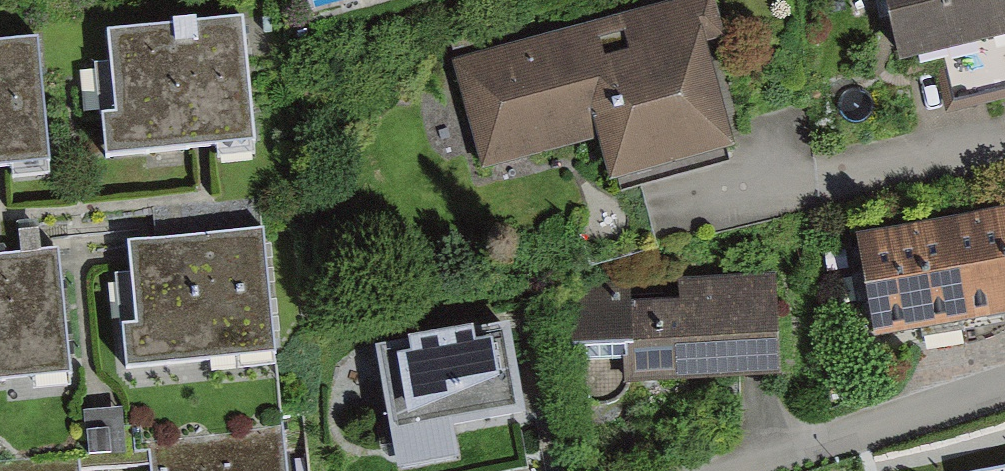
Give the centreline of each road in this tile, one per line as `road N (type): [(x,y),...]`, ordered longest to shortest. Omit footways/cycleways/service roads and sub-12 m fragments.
road 1 (residential): [(735,470),(1004,384)]

